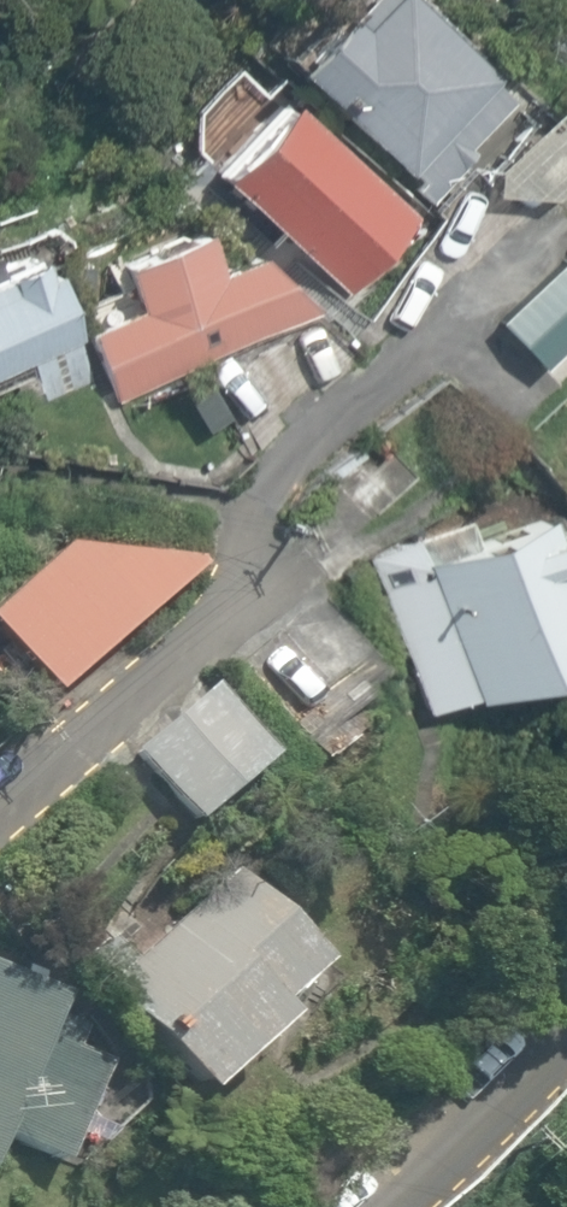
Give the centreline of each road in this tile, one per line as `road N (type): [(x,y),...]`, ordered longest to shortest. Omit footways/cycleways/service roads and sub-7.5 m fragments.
road 1 (residential): [(0,803),(177,663),(248,581),(260,506),(539,241)]
road 2 (residential): [(395,1206),(566,1048)]

